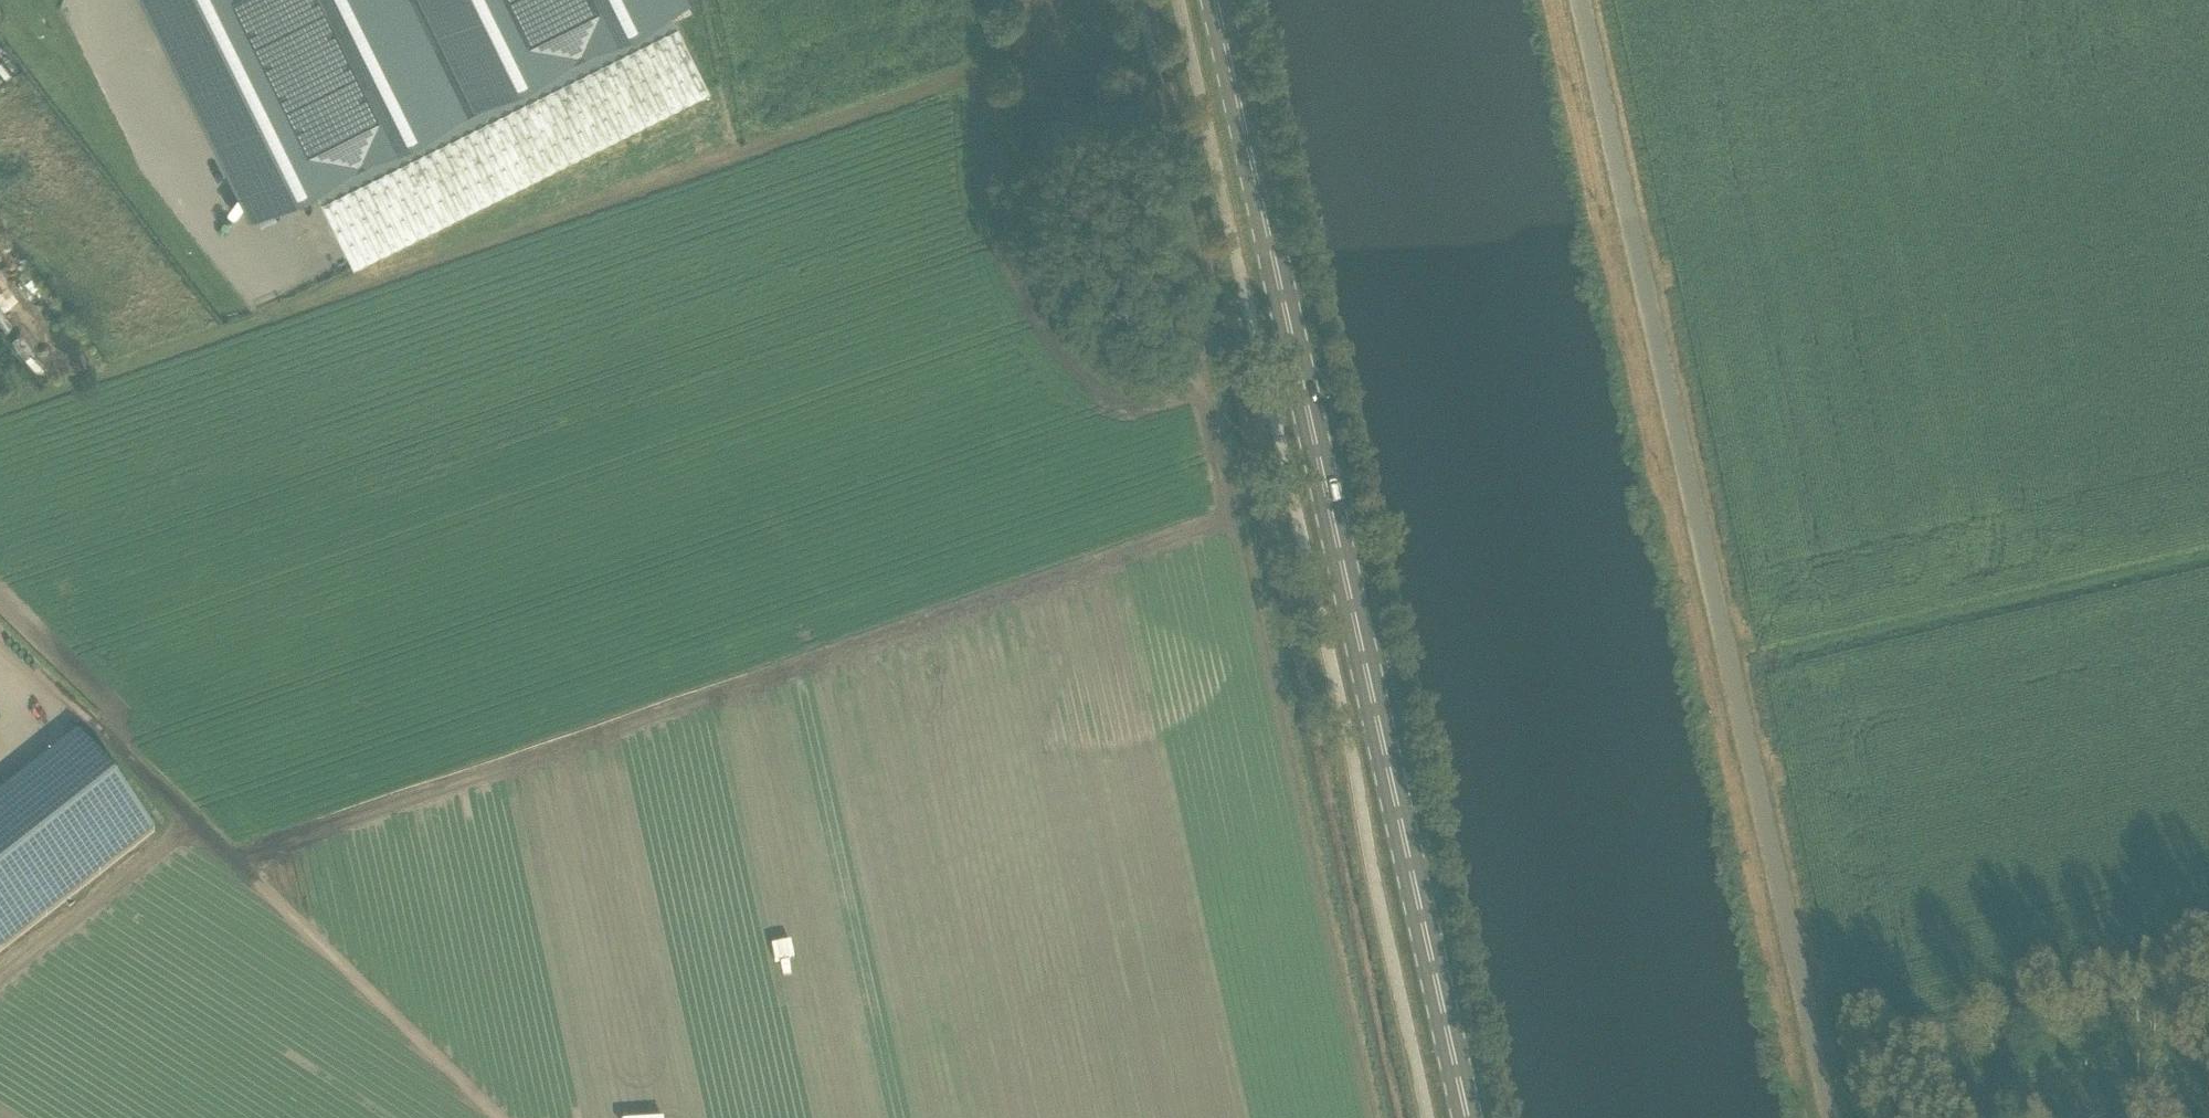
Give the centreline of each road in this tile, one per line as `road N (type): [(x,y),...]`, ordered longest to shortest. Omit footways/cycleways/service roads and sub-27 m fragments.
road 1 (unclassified): [(1838,1117),(1580,0)]
road 2 (secondary): [(1467,1117),(1215,0)]

